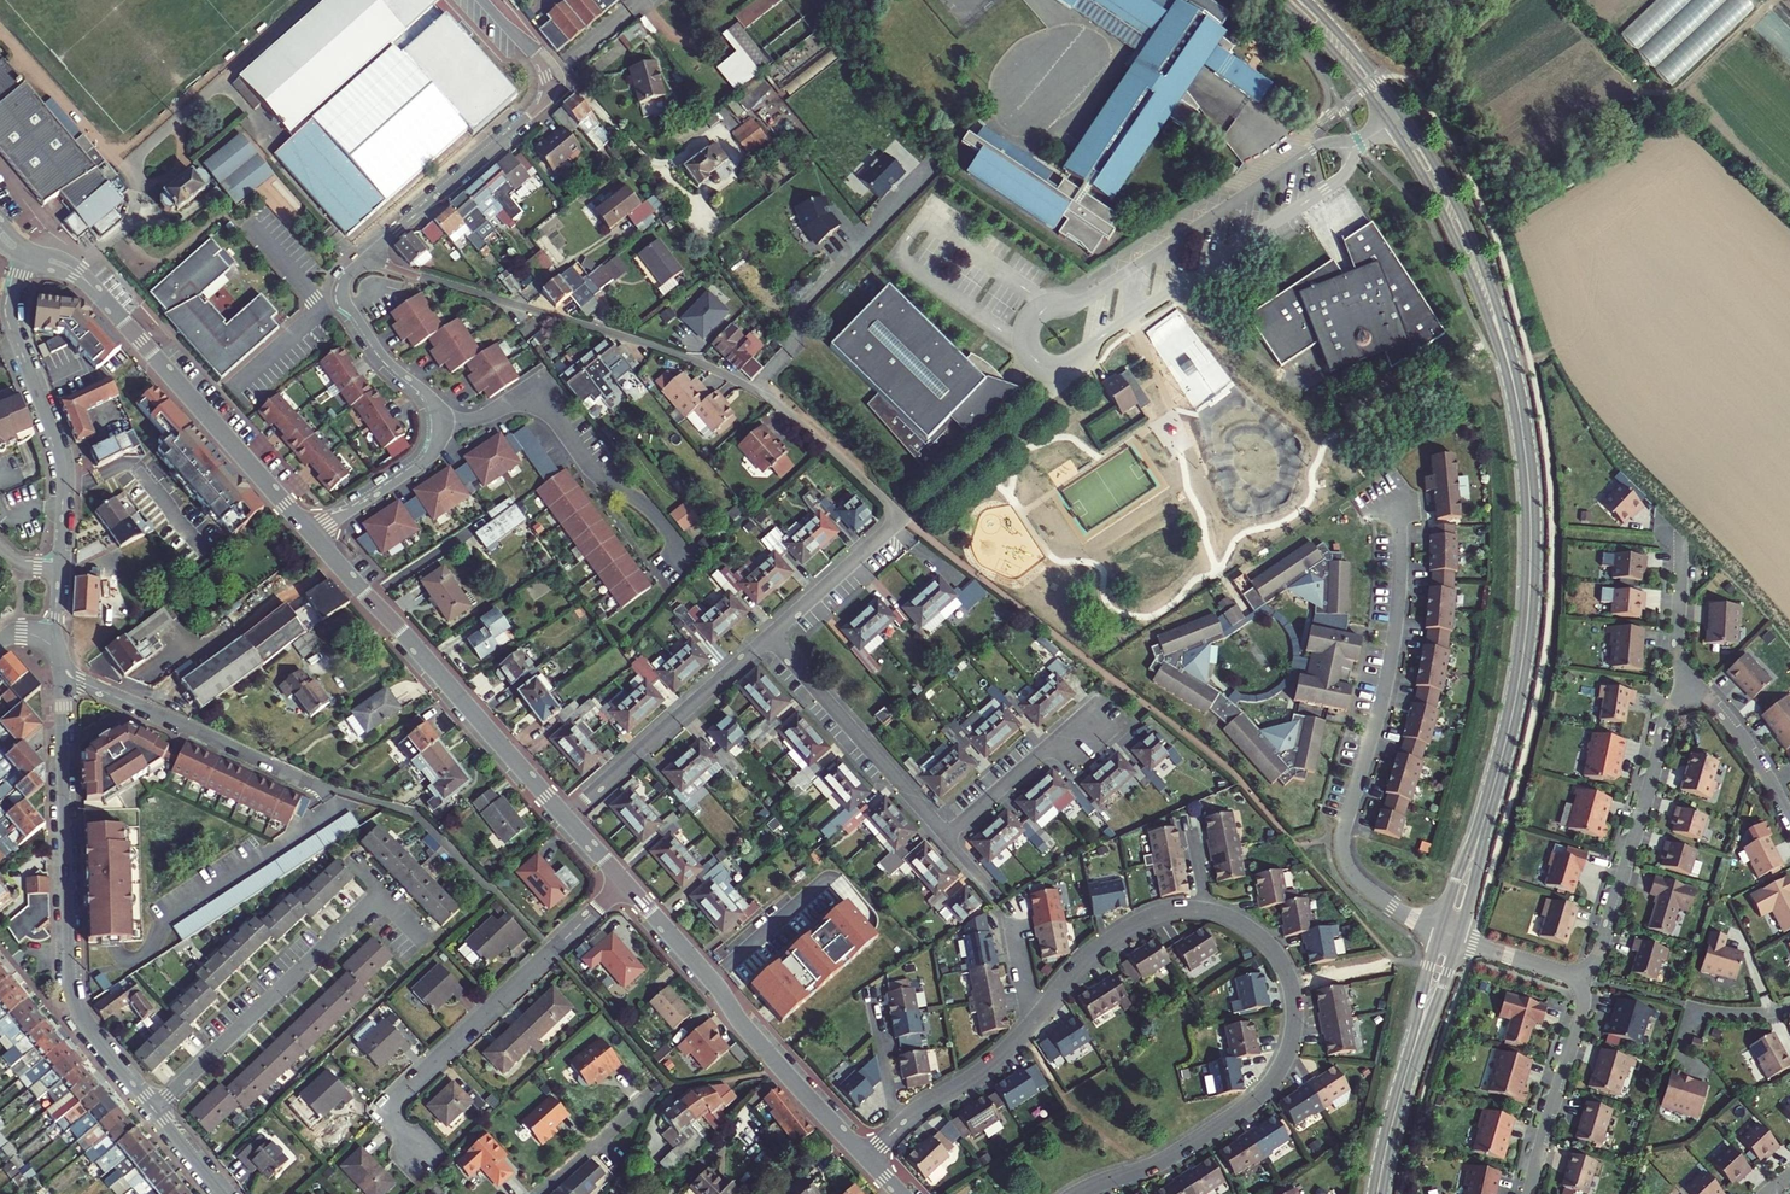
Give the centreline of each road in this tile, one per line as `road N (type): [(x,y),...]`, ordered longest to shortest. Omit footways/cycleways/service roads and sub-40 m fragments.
road 1 (residential): [(364,260),(712,368),(776,402),(903,519)]
road 2 (residential): [(1395,496),(1401,571),(1394,639),(1342,849),(1360,884),(1440,932)]
road 3 (residential): [(154,1110),(84,1021),(73,993),(60,672)]
road 4 (secondary): [(1281,0),(1347,66),(1421,172),(1514,388)]
road 5 (secondary): [(1514,388),(1495,298),(1446,182),(1375,77),(1306,0)]
road 6 (residential): [(1208,909),(1240,921),(1280,956),(1294,1003),(1285,1059),(1250,1104),(1178,1153),(1077,1193)]
road 7 (secondary): [(1487,808),(1519,682),(1529,590),(1529,493),(1514,388)]
road 8 (residential): [(427,1161),(393,1119),(397,1098),(622,884)]
road 9 (tertiary): [(564,818),(313,536)]
road 10 (tertiary): [(869,1157),(622,884)]
road 11 (residential): [(364,260),(544,100),(540,60),(484,0)]
road 12 (tertiary): [(313,536),(96,290)]
road 13 (residential): [(442,428),(515,402),(541,403),(597,473),(659,518),(678,567)]
road 14 (residential): [(59,570),(63,466),(12,320),(24,259)]
road 15 (residential): [(1583,979),(1609,926),(1667,716),(1693,685)]
road 16 (residential): [(154,1110),(382,893)]
road 17 (residential): [(60,672),(321,785)]
road 18 (residential): [(564,818),(770,637)]
road 19 (residential): [(770,637),(947,836)]
road 20 (residential): [(1530,1193),(1582,1008),(1583,979)]
road 21 (residential): [(1033,1022),(1123,930),(1161,913),(1208,909)]
road 22 (residential): [(442,428),(430,397),(385,358),(347,301),(345,282),(364,260)]
road 23 (residential): [(947,836),(1047,748),(1090,732)]
road 24 (residential): [(770,637),(903,519)]
road 25 (residential): [(898,1127),(990,1067),(1033,1022)]
road 26 (residential): [(313,536),(417,468),(442,428)]
road 27 (residential): [(1693,685),(1735,728),(1789,818)]
road 28 (residential): [(1693,685),(1677,644),(1681,540)]
road 29 (residential): [(537,1193),(649,1097)]
road 30 (secondary): [(1377,1193),(1410,1060)]
road 31 (residential): [(898,1127),(874,994)]
road 32 (secondary): [(1457,939),(1487,808)]
road 33 (secondary): [(1487,808),(1440,932)]
road 34 (residential): [(1457,939),(1583,979)]
road 35 (secondary): [(1440,932),(1410,1060)]
road 36 (secondary): [(1410,1060),(1457,939)]

